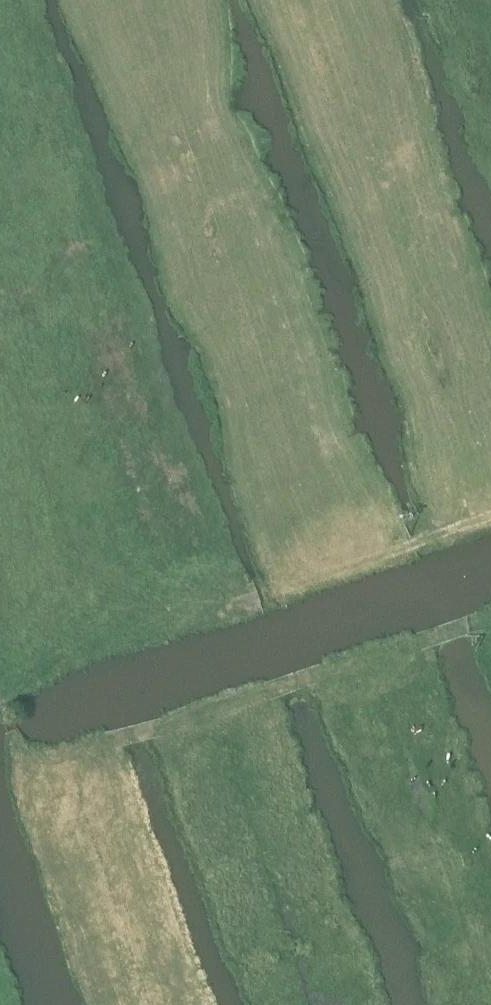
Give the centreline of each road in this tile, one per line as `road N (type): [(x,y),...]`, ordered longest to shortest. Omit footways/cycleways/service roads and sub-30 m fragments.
road 1 (track): [(490,618),(109,743)]
road 2 (track): [(178,525),(222,608),(490,515)]

